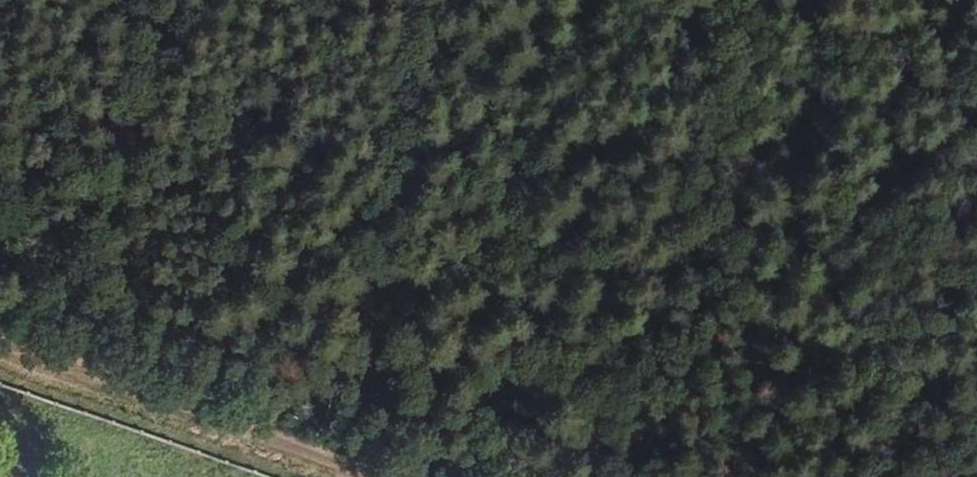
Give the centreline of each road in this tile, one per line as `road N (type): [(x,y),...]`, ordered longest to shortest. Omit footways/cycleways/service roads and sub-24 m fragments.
road 1 (track): [(814,0),(754,476)]
road 2 (track): [(0,347),(362,476)]

